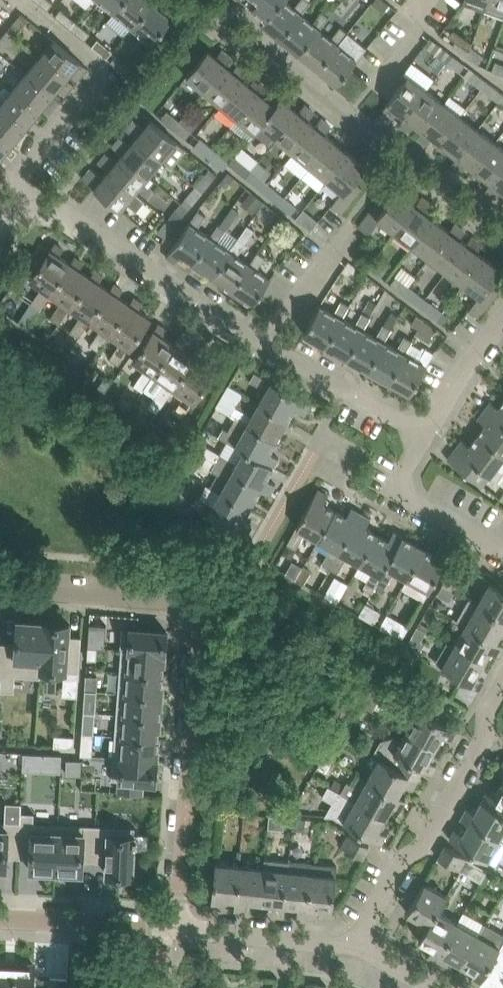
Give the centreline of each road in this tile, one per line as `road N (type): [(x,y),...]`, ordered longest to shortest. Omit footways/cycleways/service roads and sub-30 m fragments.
road 1 (residential): [(0,588),(178,600),(199,615),(177,926)]
road 2 (residential): [(427,433),(192,299),(67,210),(26,209)]
road 3 (residential): [(502,683),(487,711),(486,736),(433,832),(404,859),(356,945)]
road 4 (residential): [(502,552),(403,491),(401,479),(427,433)]
road 5 (residential): [(356,945),(177,926)]
road 6 (residential): [(177,926),(0,918)]
road 7 (residential): [(26,209),(26,166),(96,84),(96,62)]
road 8 (residential): [(427,433),(502,322)]

